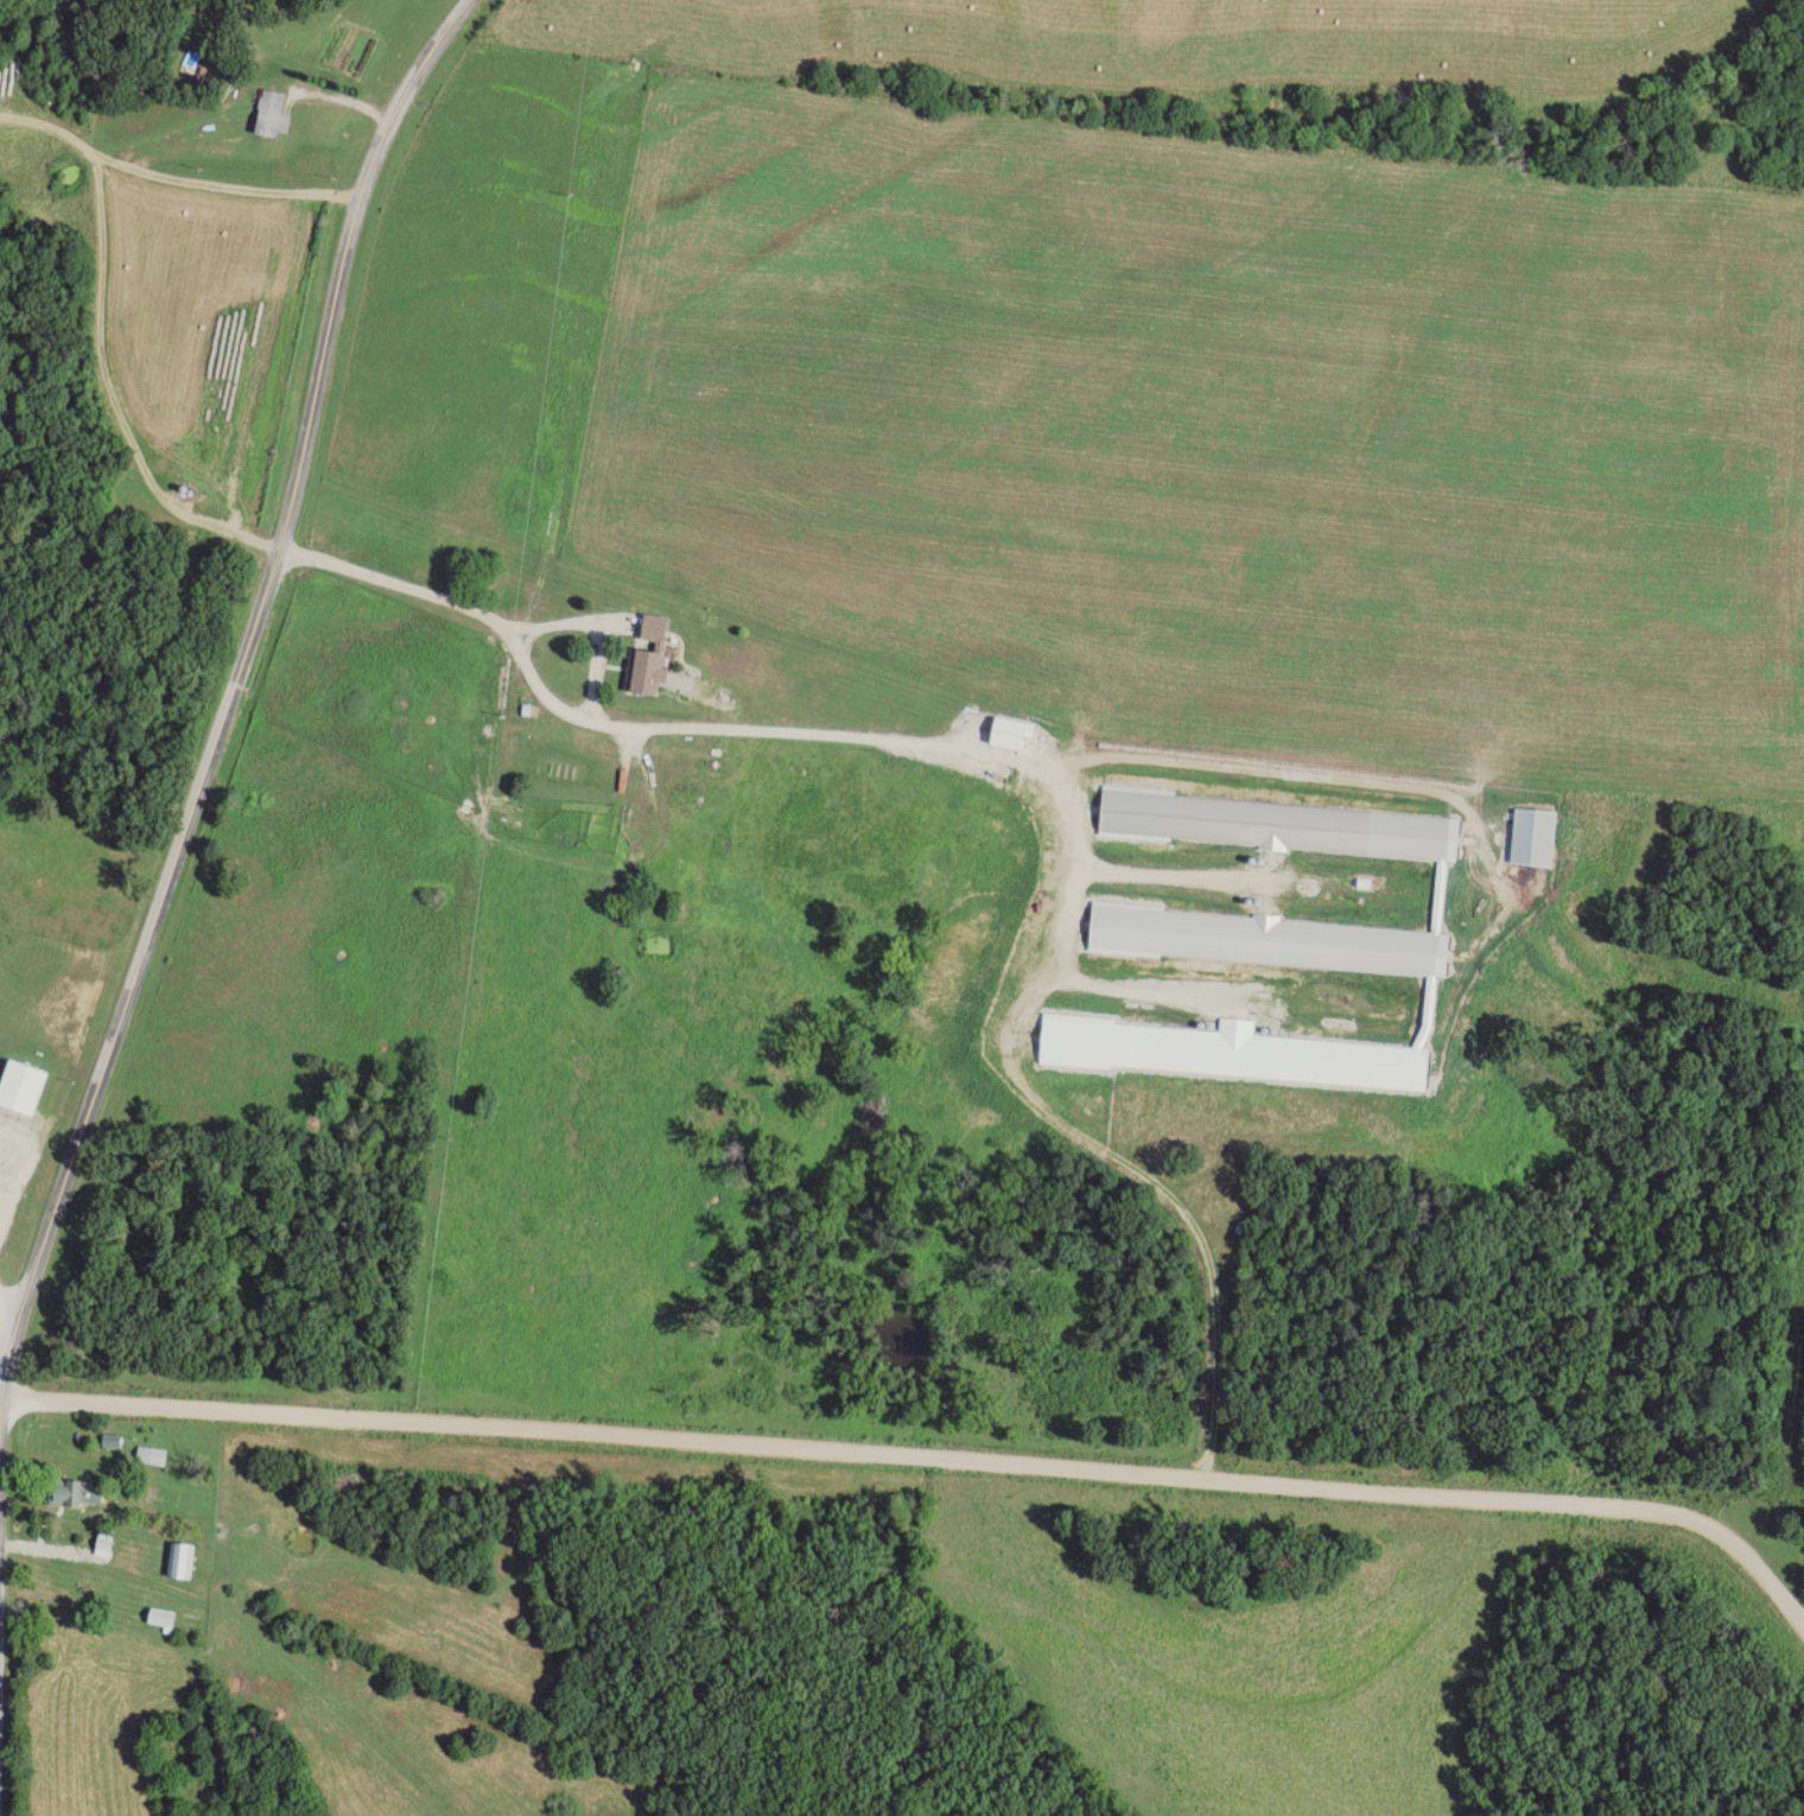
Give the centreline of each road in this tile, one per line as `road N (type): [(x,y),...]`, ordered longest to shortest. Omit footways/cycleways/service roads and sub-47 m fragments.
road 1 (residential): [(1803,1625),(1732,1547),(1682,1512),(1567,1497),(1,1395)]
road 2 (secondary): [(0,1407),(17,1322),(281,548),(373,154),(426,56),(471,0)]

